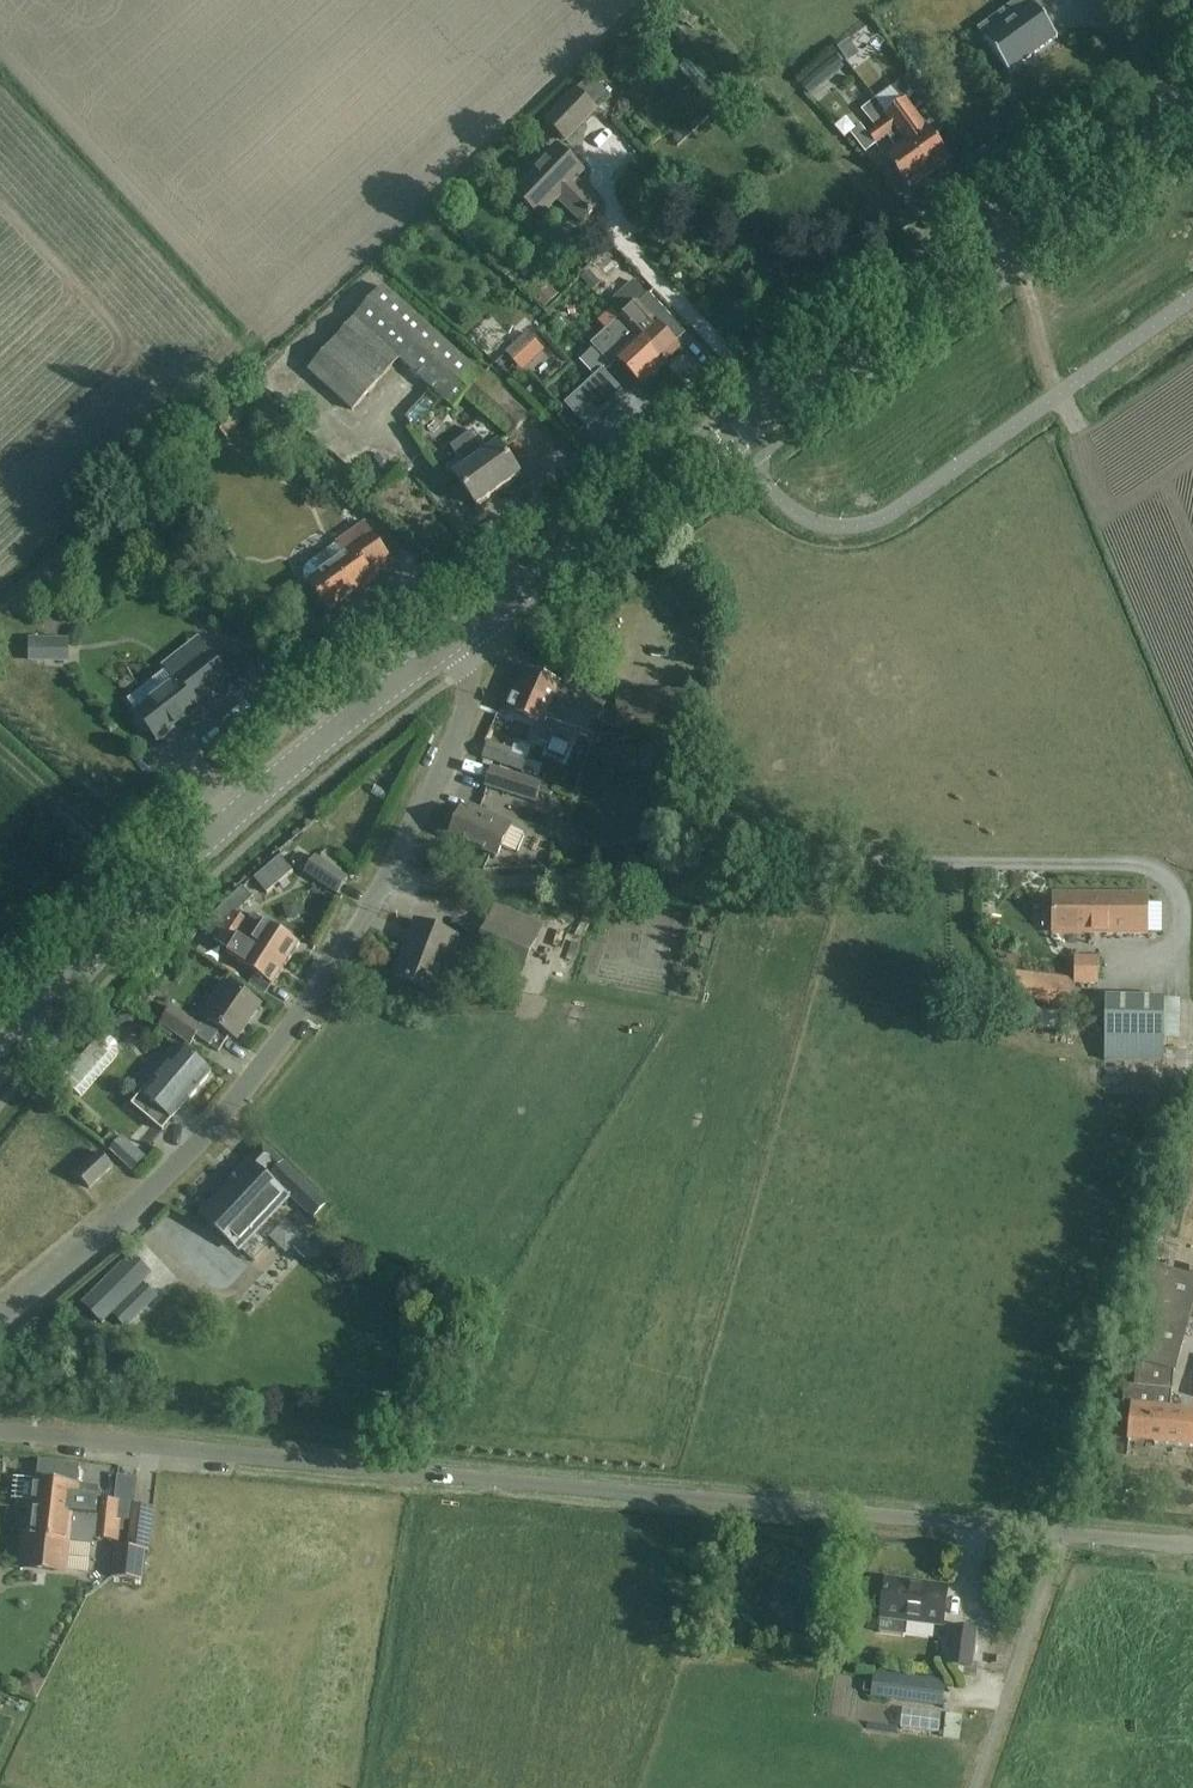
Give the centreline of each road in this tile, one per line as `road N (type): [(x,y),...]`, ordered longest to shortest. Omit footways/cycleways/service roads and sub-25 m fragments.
road 1 (residential): [(0,1426),(1192,1544)]
road 2 (unclassified): [(458,638),(1192,114)]
road 3 (unclassified): [(0,1061),(137,909),(295,763),(458,638)]
road 4 (residential): [(0,1324),(145,1192),(394,885)]
road 5 (residential): [(394,885),(669,878)]
road 6 (residential): [(394,885),(464,711),(469,667),(458,638)]

